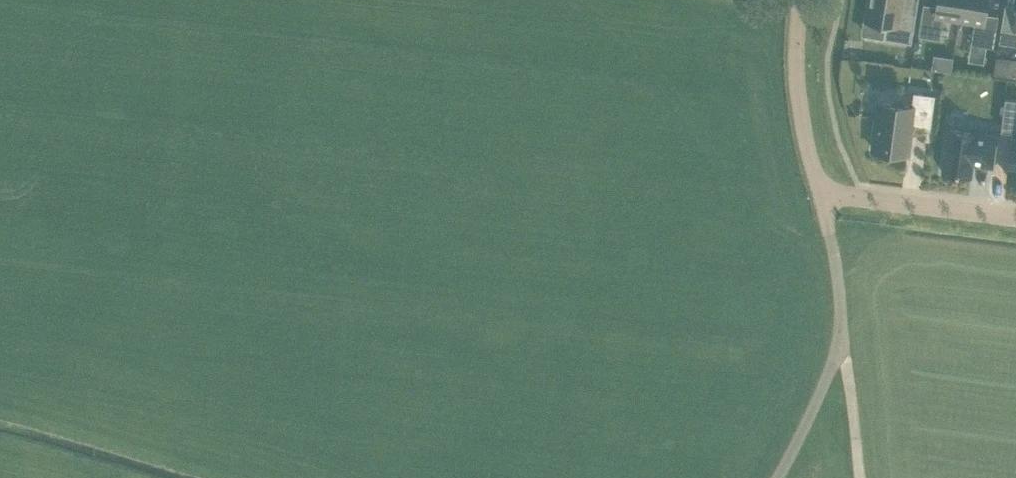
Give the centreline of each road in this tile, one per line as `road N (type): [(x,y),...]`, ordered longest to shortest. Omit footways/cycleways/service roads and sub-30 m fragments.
road 1 (residential): [(820,193),(1015,217)]
road 2 (residential): [(820,193),(797,92),(800,0)]
road 3 (residential): [(846,348),(820,193)]

